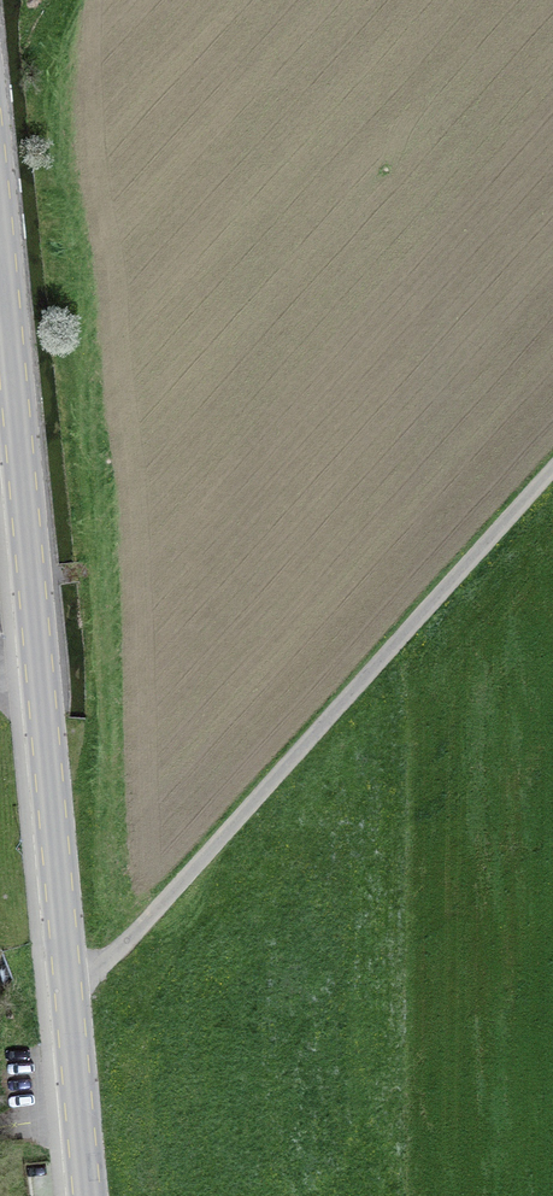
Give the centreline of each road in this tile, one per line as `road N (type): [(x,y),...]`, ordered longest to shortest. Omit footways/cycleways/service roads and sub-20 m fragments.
road 1 (unclassified): [(65,970),(107,962),(552,468)]
road 2 (unclassified): [(65,970),(6,294)]
road 3 (unclassified): [(89,1195),(65,970)]

